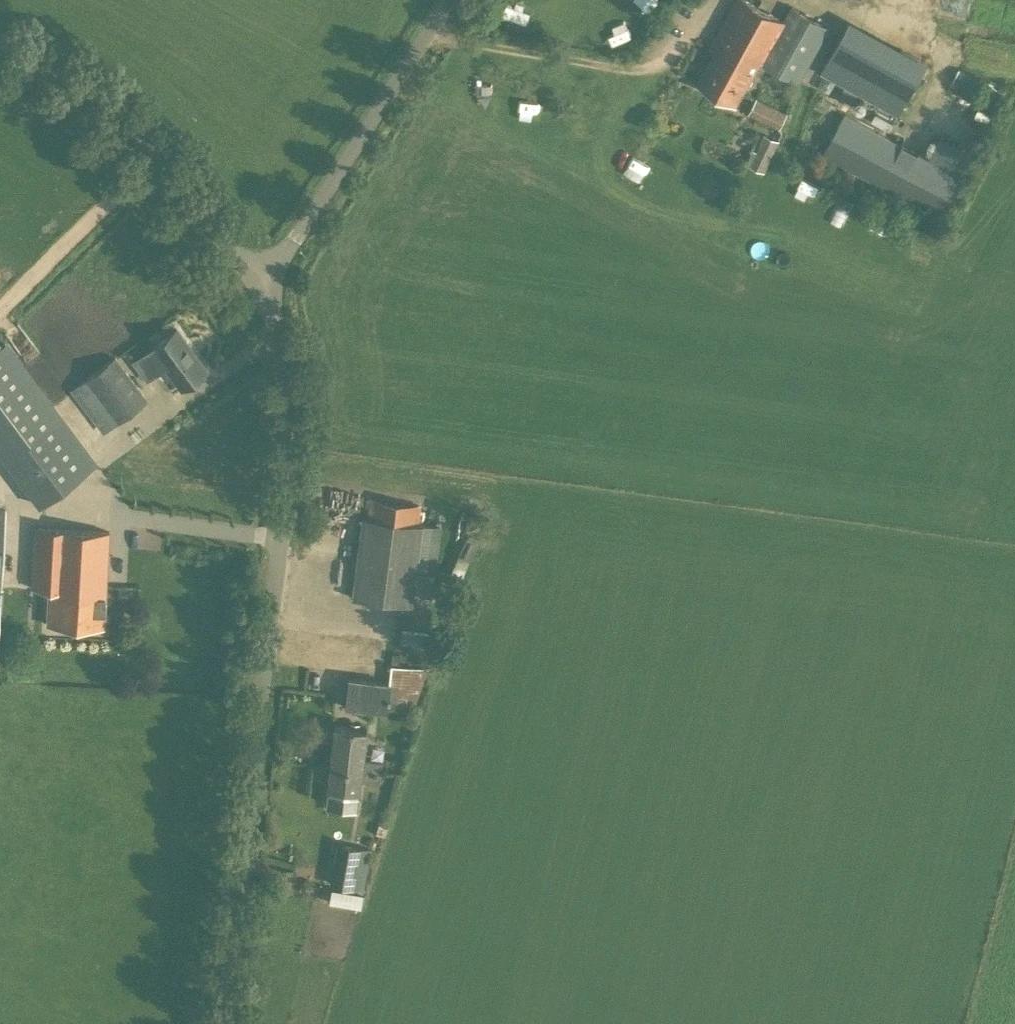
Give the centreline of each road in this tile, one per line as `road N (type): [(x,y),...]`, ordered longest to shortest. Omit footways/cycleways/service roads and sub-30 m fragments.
road 1 (unclassified): [(222,1023),(293,422),(262,289)]
road 2 (unclassified): [(262,289),(120,114),(0,41)]
road 3 (unclassified): [(262,289),(450,0)]

